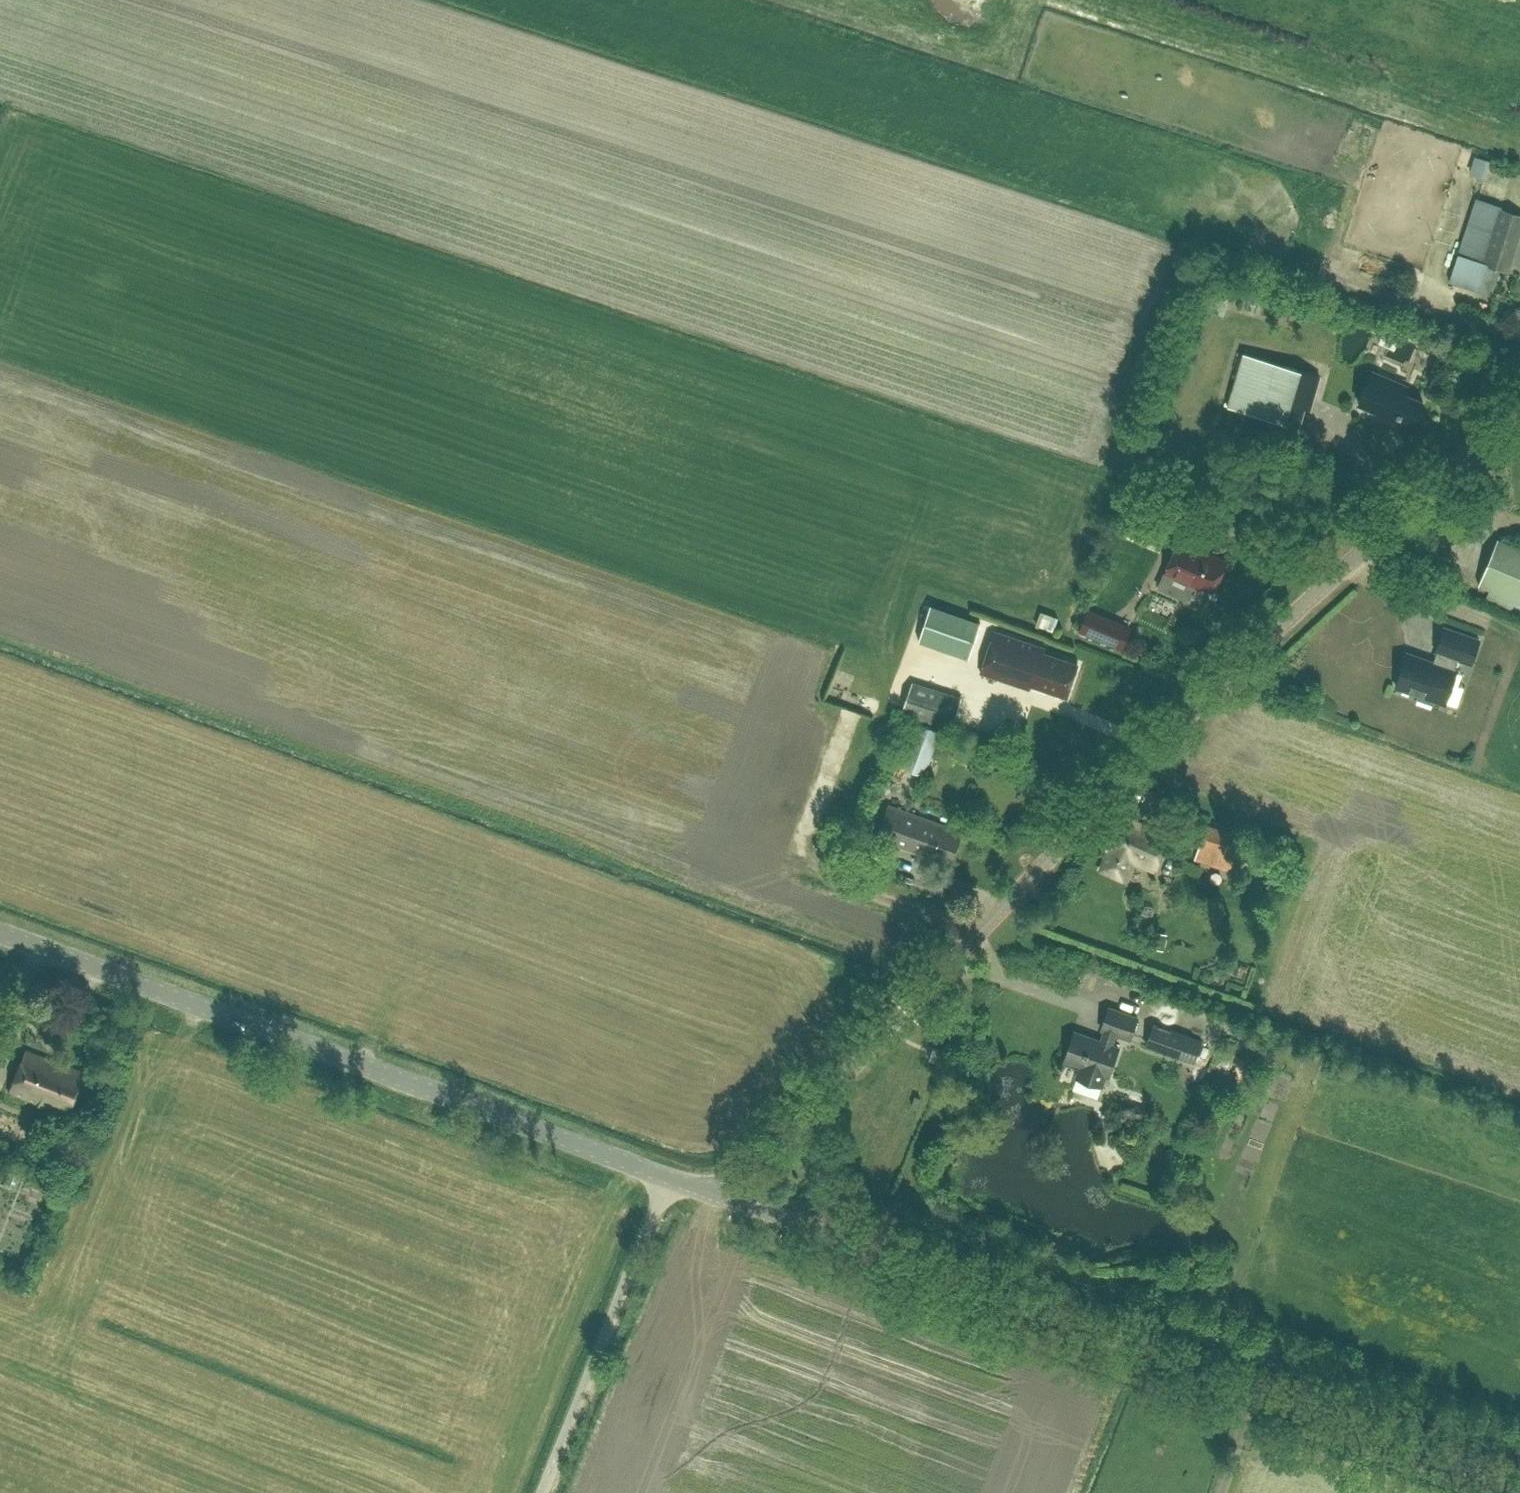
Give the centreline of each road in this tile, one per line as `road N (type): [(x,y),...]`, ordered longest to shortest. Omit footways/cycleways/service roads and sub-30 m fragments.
road 1 (tertiary): [(823,1099),(1168,732),(1519,405)]
road 2 (tertiary): [(667,1175),(0,931)]
road 3 (tertiary): [(1519,1482),(861,1246)]
road 4 (unclassified): [(540,1492),(667,1175)]
road 5 (unclassified): [(861,1246),(830,1184),(823,1099)]
road 6 (tertiary): [(861,1246),(722,1195)]
road 7 (tertiary): [(722,1195),(823,1099)]

